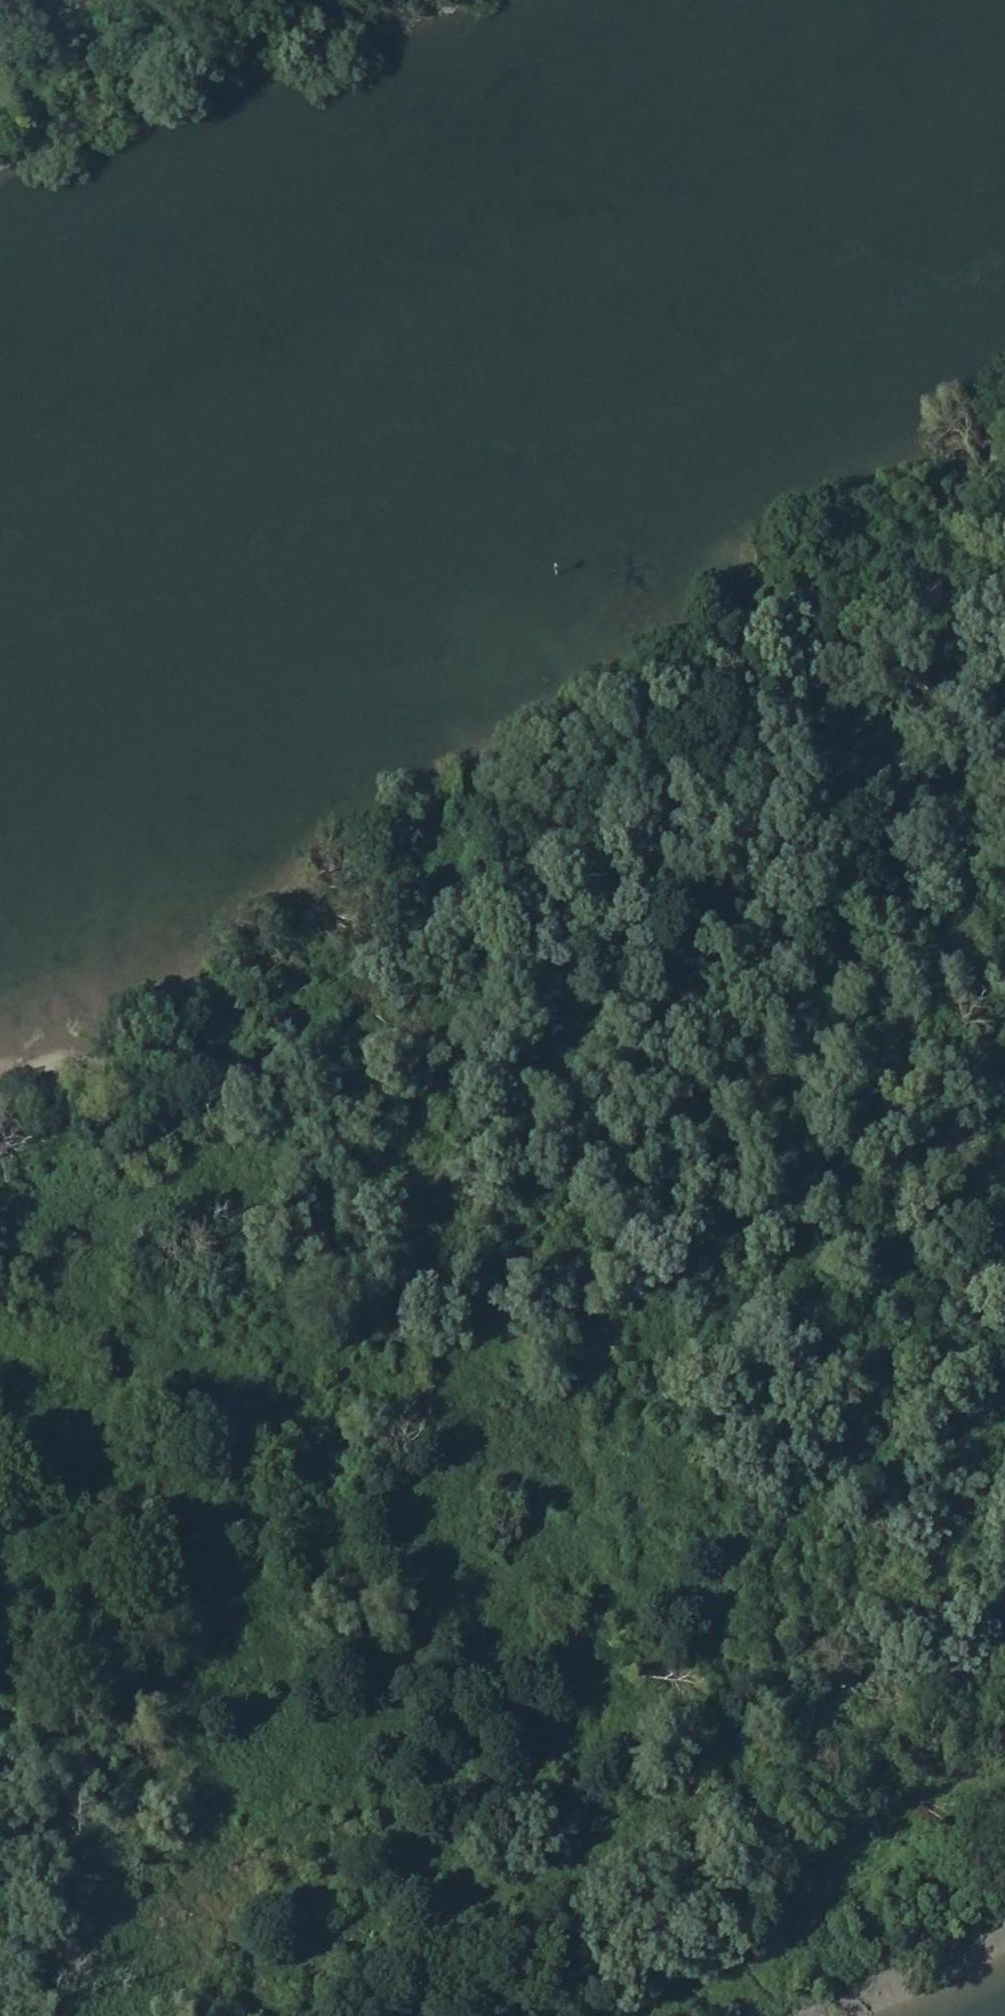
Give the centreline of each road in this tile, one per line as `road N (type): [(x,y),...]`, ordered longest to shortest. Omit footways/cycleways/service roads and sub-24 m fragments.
road 1 (track): [(605,2015),(665,1992),(1004,1787)]

